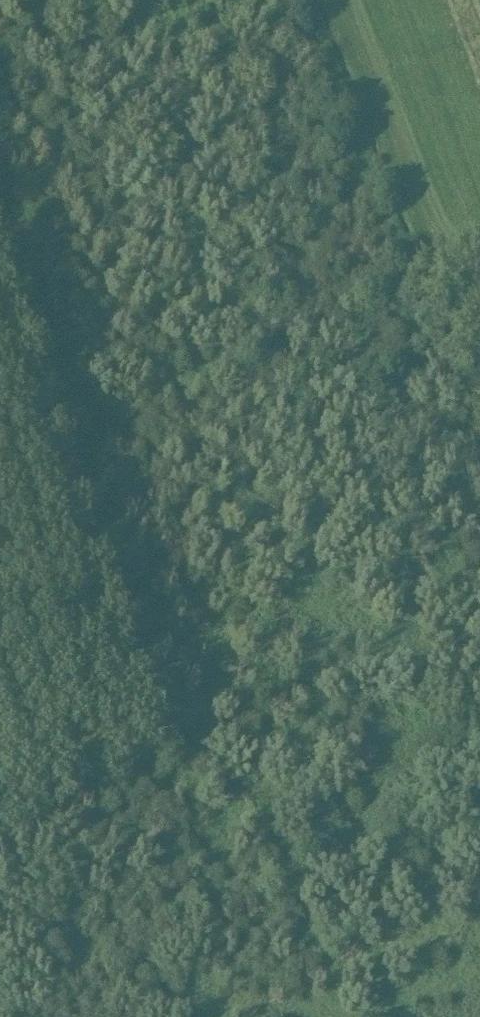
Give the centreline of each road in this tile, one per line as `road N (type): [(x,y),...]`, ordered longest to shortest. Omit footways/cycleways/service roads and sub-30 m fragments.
road 1 (track): [(479,352),(342,0)]

